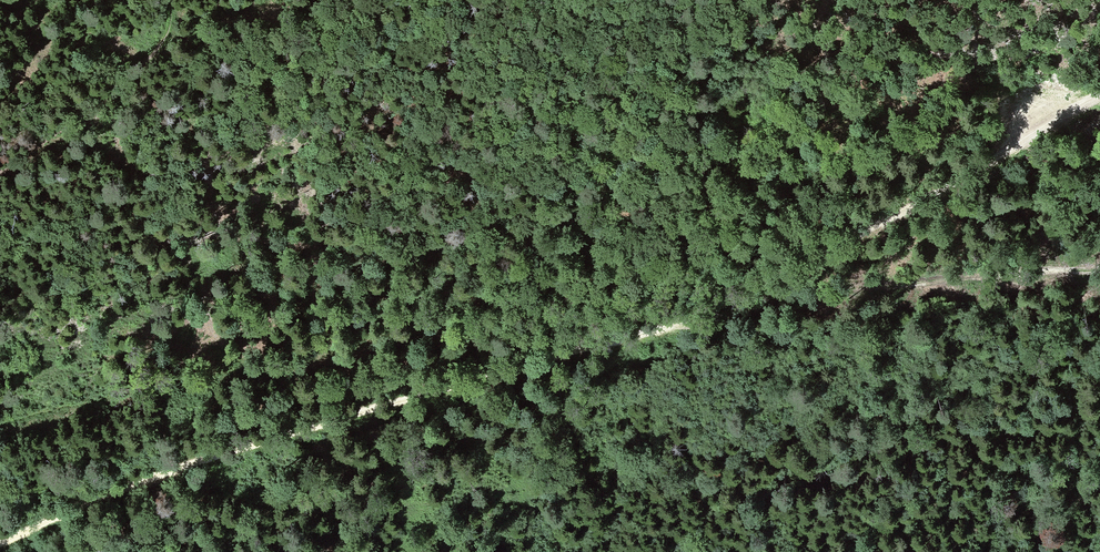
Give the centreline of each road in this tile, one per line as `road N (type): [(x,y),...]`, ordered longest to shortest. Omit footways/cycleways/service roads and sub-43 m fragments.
road 1 (track): [(1099,98),(816,257),(693,317),(165,471),(0,542)]
road 2 (track): [(0,422),(415,330),(612,344)]
road 3 (track): [(693,317),(918,282),(1099,272)]
road 4 (track): [(0,171),(164,48),(174,0)]

